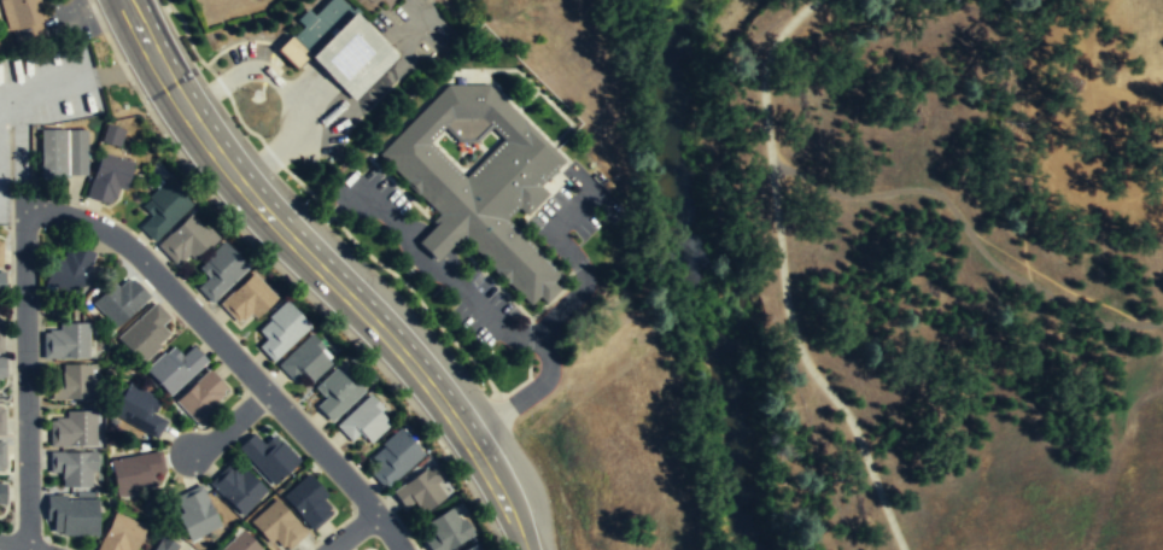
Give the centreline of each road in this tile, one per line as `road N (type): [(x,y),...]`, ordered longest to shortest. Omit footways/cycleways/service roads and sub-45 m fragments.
road 1 (secondary): [(526,549),(433,393),(210,147),(123,0)]
road 2 (residential): [(401,549),(145,262),(100,228),(25,207)]
road 3 (residential): [(28,546),(25,207)]

